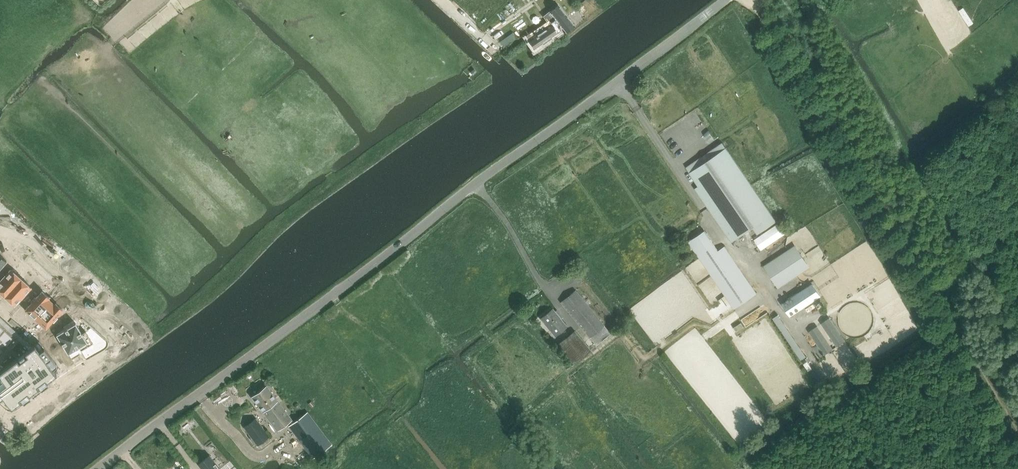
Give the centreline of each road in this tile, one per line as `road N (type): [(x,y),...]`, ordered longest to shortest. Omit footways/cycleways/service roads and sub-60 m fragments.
road 1 (residential): [(99,468),(725,0)]
road 2 (track): [(937,316),(751,0)]
road 3 (residential): [(0,235),(116,340),(17,415),(0,411)]
road 4 (track): [(333,296),(413,366),(420,382),(415,398),(380,431)]
road 5 (track): [(1017,453),(945,329)]

